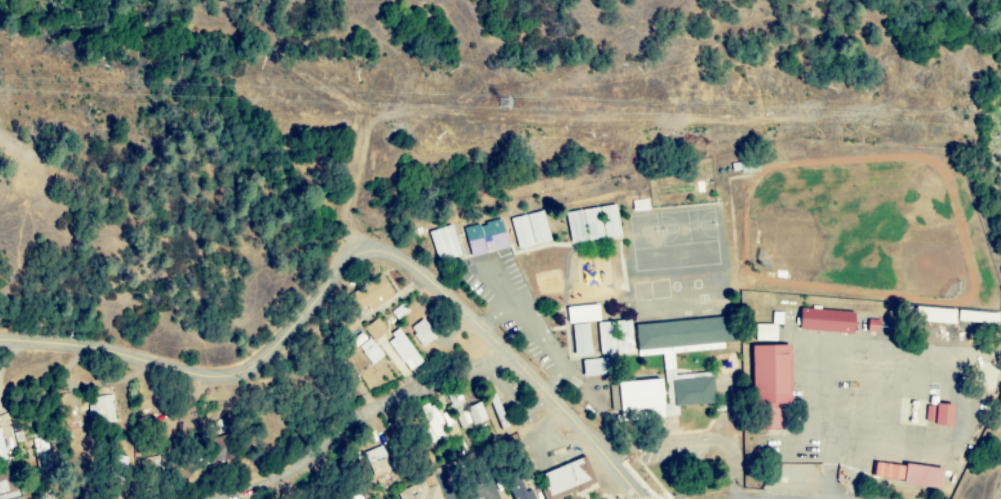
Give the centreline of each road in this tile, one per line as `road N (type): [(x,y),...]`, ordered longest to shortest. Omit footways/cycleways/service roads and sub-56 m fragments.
road 1 (residential): [(636,498),(569,410),(465,306),(398,257),(361,257),(269,354),(236,374),(0,341)]
road 2 (residential): [(210,498),(291,472),(373,410),(517,359)]

